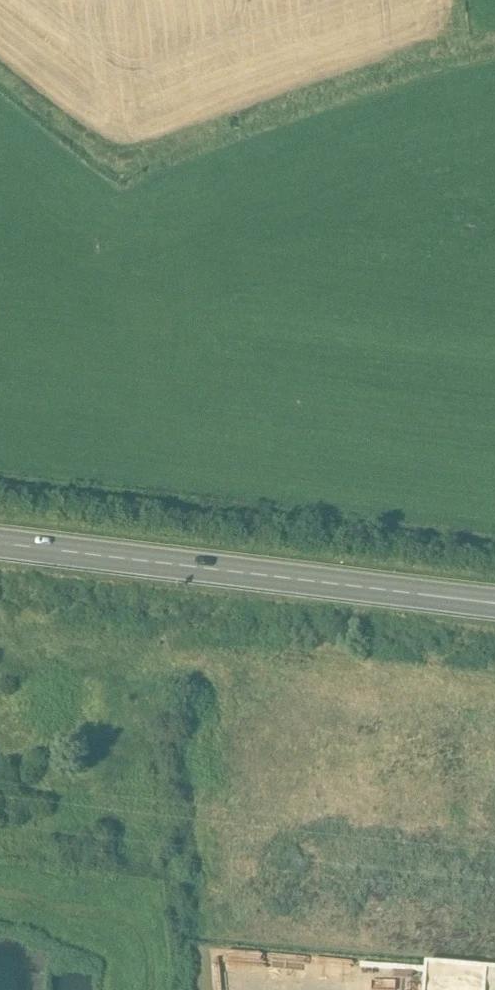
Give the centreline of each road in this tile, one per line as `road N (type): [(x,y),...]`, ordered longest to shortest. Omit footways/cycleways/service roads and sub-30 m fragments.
road 1 (secondary): [(0,557),(494,615)]

